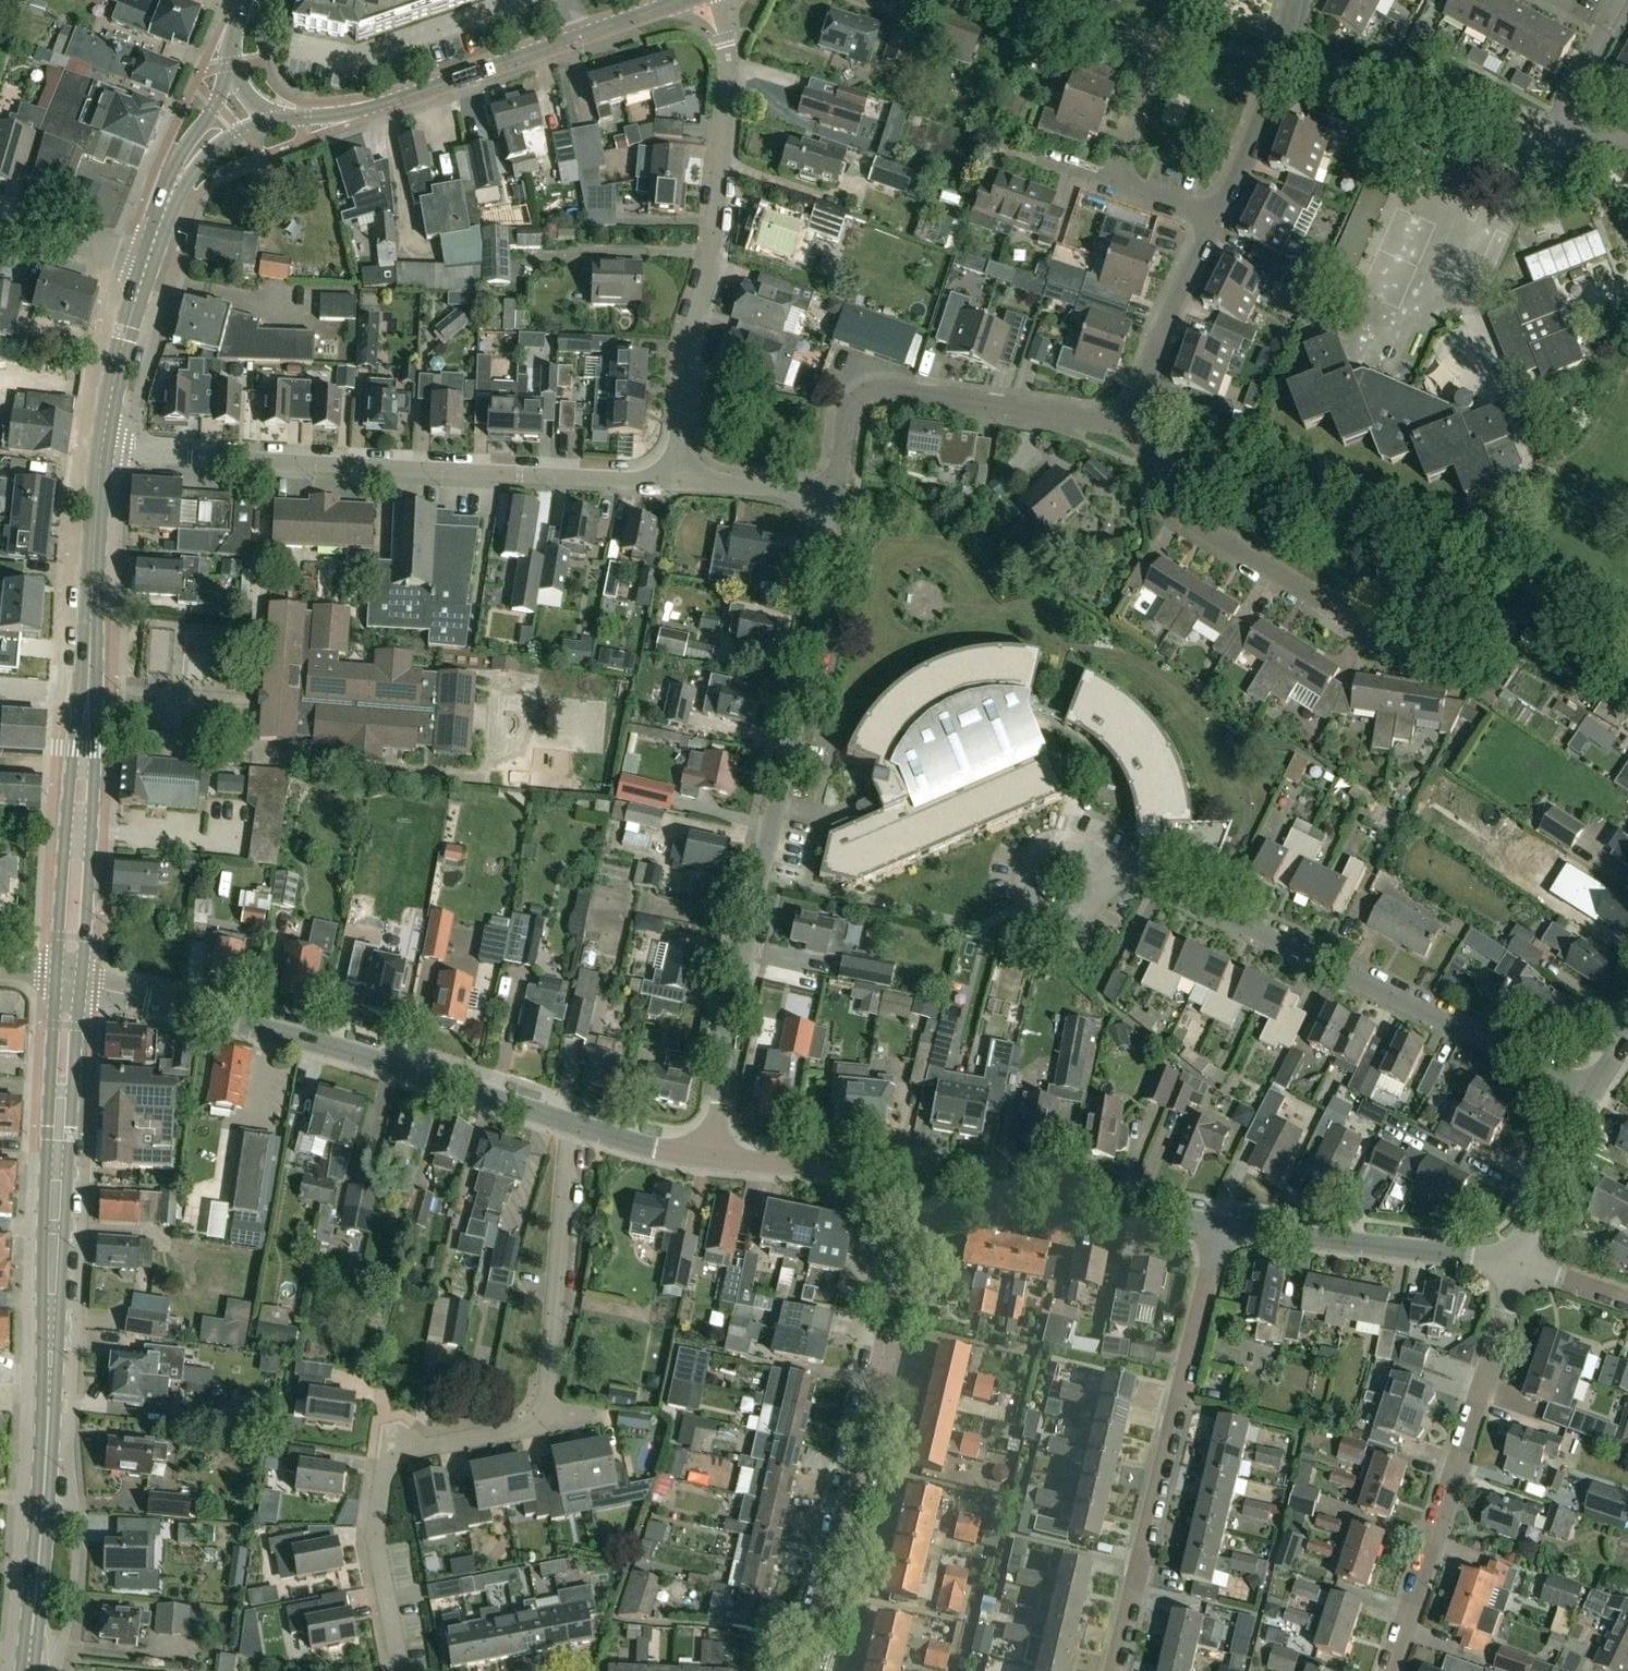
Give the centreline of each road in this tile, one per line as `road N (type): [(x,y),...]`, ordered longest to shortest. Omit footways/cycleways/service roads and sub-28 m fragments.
road 1 (secondary): [(27,1670),(68,975)]
road 2 (residential): [(835,526),(729,1018),(716,1154)]
road 3 (residential): [(100,448),(675,485)]
road 4 (residential): [(1591,1090),(1141,877),(1099,878)]
road 5 (secondary): [(68,975),(100,448)]
road 6 (residential): [(572,1118),(322,1037),(68,975)]
road 7 (residential): [(808,1670),(884,1347),(884,1305),(913,1172)]
road 8 (residential): [(675,485),(689,330),(713,262),(723,177),(729,56),(718,0)]
road 9 (residential): [(1117,1670),(1222,1223)]
road 10 (secondary): [(273,122),(399,96),(678,0)]
road 11 (residential): [(1521,1268),(1389,1670)]
road 12 (residential): [(835,526),(846,419),(852,403),(880,387),(1126,429)]
road 13 (residential): [(399,1670),(375,1534),(390,1459),(545,1422)]
road 14 (residential): [(1222,1223),(913,1172)]
road 15 (residential): [(545,1422),(572,1118)]
road 16 (residential): [(1510,1264),(1222,1223)]
road 17 (unclassified): [(1112,181),(1152,63),(1150,42),(1017,7)]
road 18 (residential): [(1311,600),(1198,526),(1126,429)]
road 19 (residential): [(1219,220),(1271,86),(1289,0)]
road 20 (residential): [(1126,429),(1172,305),(1219,220)]
road 21 (residential): [(1627,155),(1556,119),(1615,0)]
road 22 (residential): [(913,1172),(716,1154)]
road 23 (secondary): [(100,448),(147,257)]
road 24 (residential): [(1510,1264),(1591,1090)]
road 25 (residential): [(1311,600),(1382,583),(1403,594),(1407,618),(1397,633),(1373,637),(1348,624)]
road 26 (residential): [(835,526),(803,493),(675,485)]
road 27 (secondary): [(230,67),(176,162),(163,216)]
road 28 (secondary): [(163,216),(218,144),(273,122)]
road 29 (residential): [(147,257),(0,233)]
road 30 (residential): [(716,1154),(572,1118)]
road 31 (residential): [(1099,878),(1076,846),(1037,849),(1020,886),(1027,905)]

